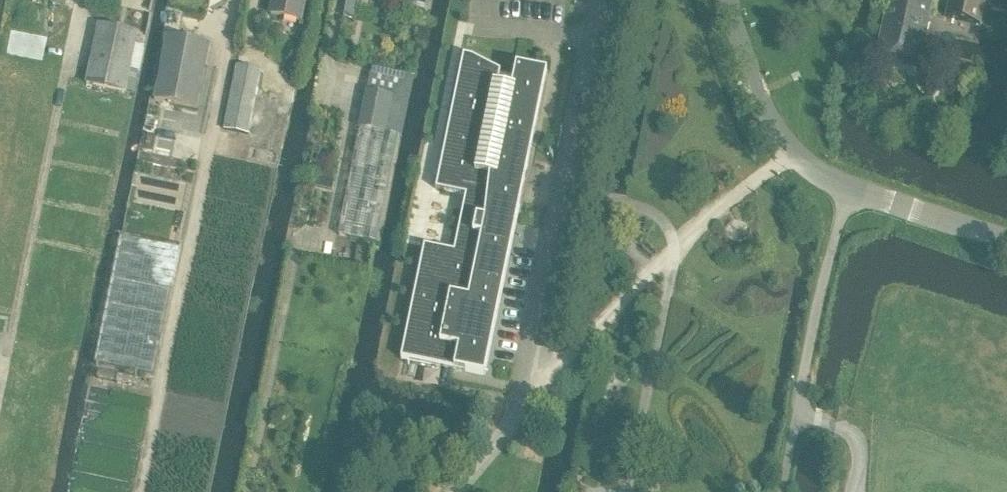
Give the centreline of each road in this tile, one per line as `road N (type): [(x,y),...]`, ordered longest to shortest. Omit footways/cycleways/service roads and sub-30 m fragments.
road 1 (track): [(632,491),(674,250),(651,211),(562,192)]
road 2 (track): [(796,156),(674,250),(562,367),(525,385)]
road 3 (unclassified): [(781,491),(821,285),(850,191)]
road 4 (tertiary): [(850,191),(796,156),(778,132),(728,0)]
road 5 (tertiary): [(1006,238),(850,191)]

